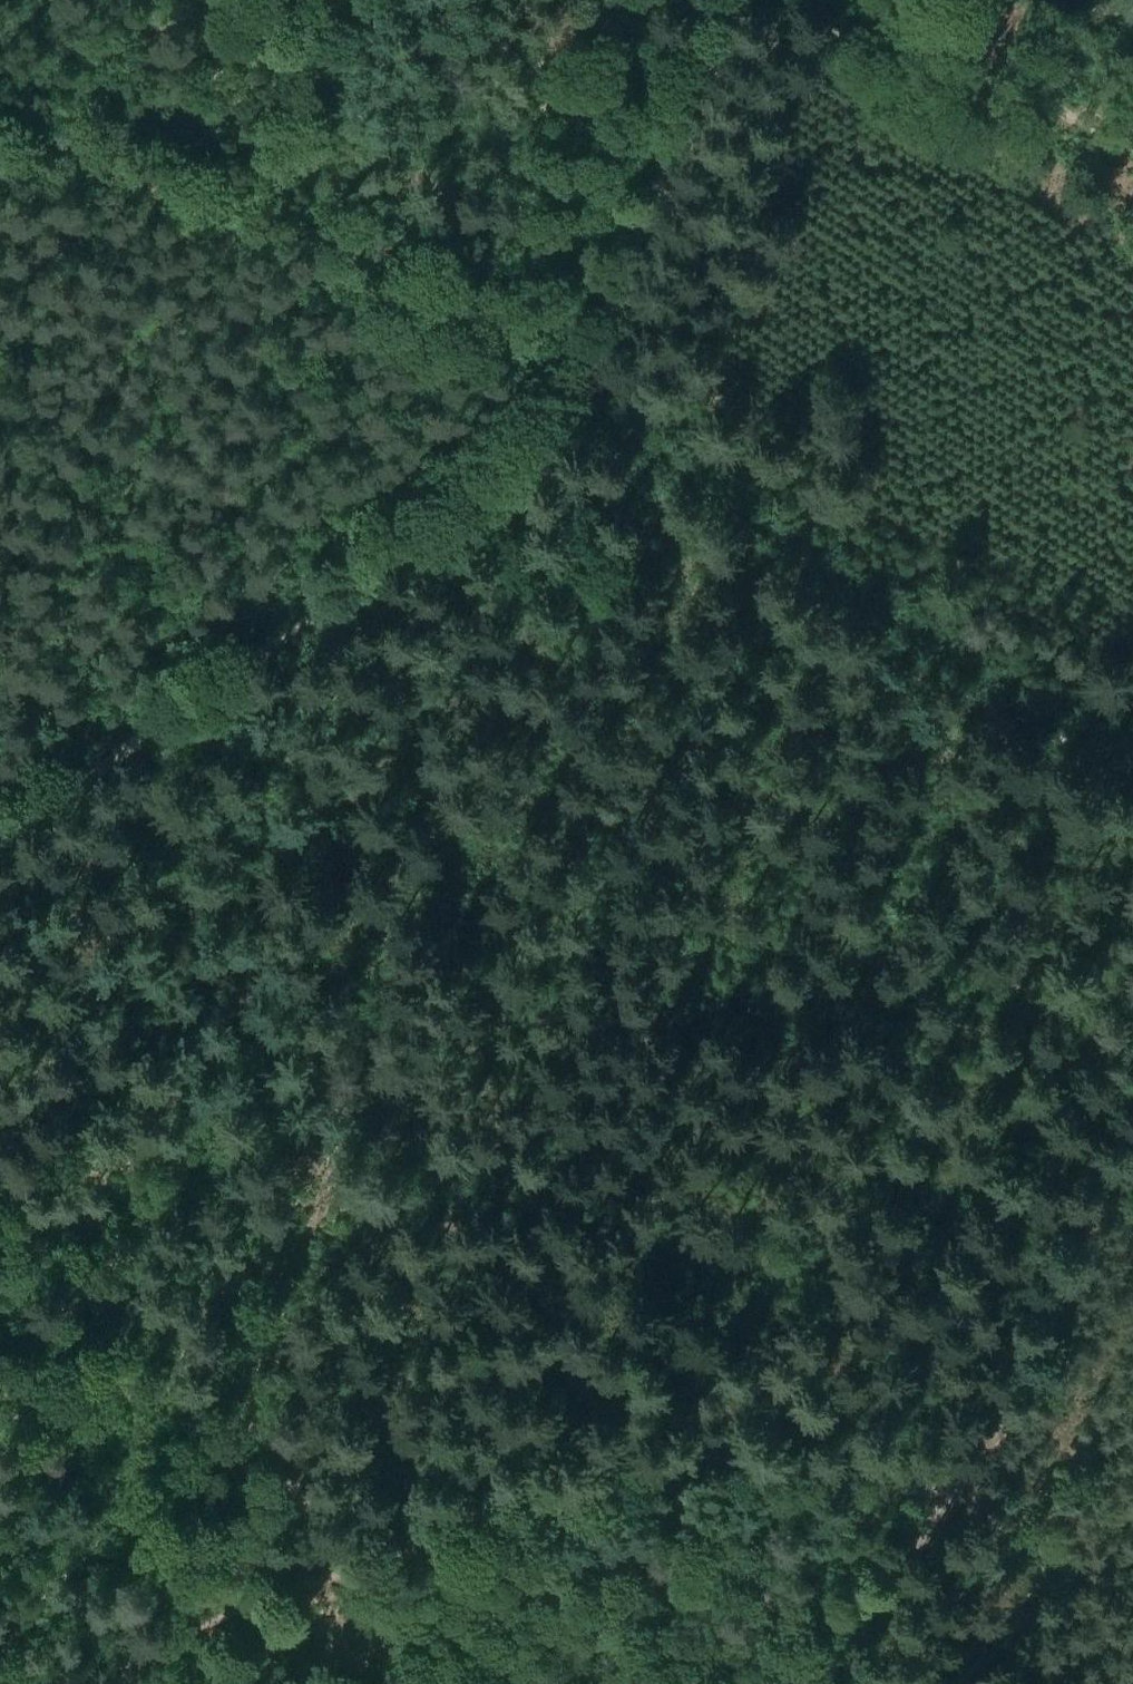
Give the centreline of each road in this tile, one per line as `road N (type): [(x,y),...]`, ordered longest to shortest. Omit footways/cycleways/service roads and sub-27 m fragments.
road 1 (track): [(737,0),(617,296),(550,385),(0,843)]

